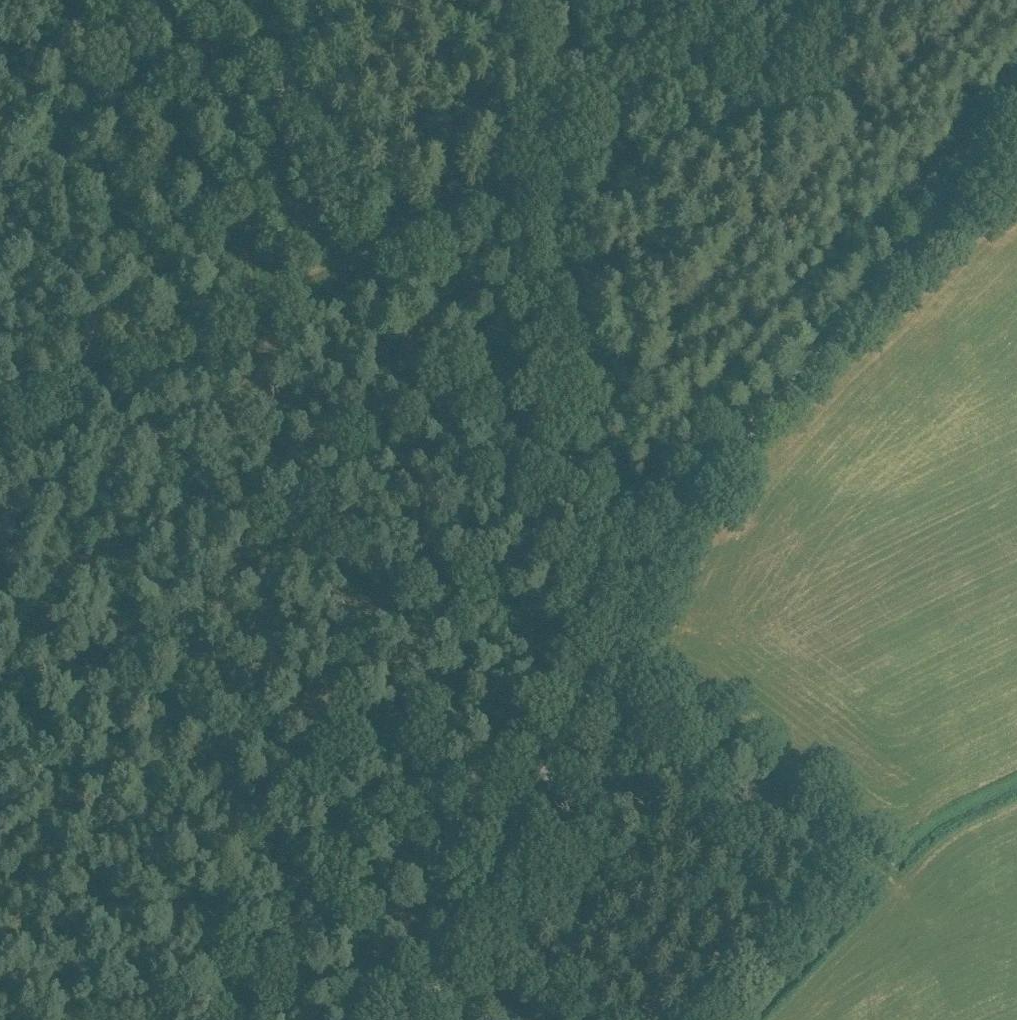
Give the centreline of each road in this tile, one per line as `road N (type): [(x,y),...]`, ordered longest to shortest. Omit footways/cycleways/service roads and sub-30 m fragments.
road 1 (unclassified): [(413,1019),(606,670),(685,507),(767,403),(1016,152)]
road 2 (track): [(545,204),(610,512),(662,554)]
road 3 (track): [(256,311),(49,0)]
road 4 (track): [(883,862),(606,670)]
road 5 (track): [(256,311),(545,204)]
road 6 (track): [(0,407),(256,311)]
road 7 (track): [(545,204),(544,74),(554,0)]

